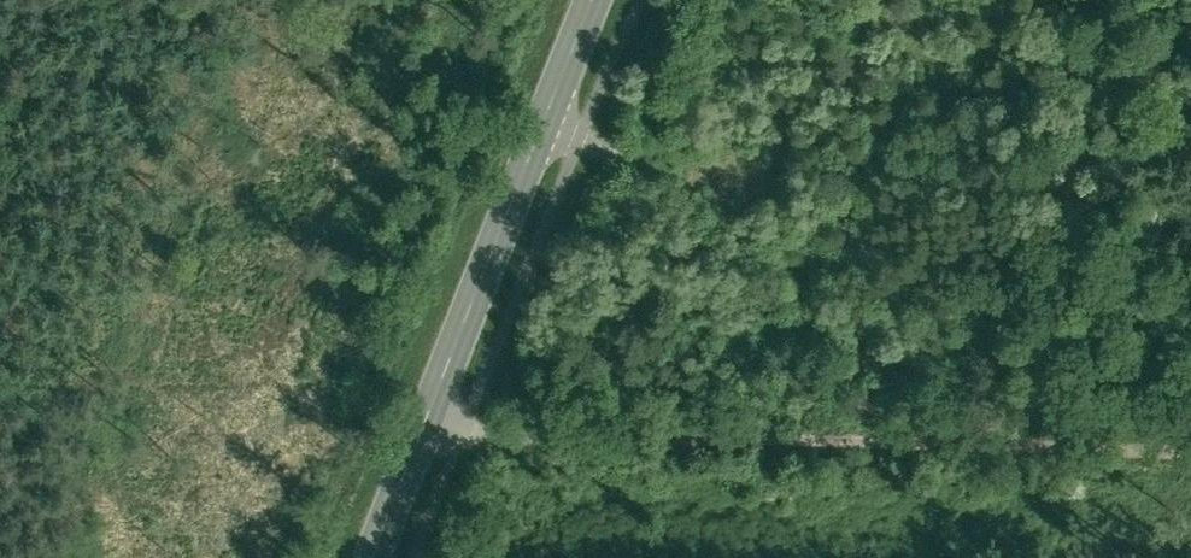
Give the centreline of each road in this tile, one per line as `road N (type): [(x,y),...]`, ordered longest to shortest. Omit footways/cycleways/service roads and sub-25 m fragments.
road 1 (track): [(426,415),(504,438),(1190,450)]
road 2 (primary): [(370,557),(593,0)]
road 3 (track): [(540,130),(672,174),(711,201),(738,248),(738,289)]

